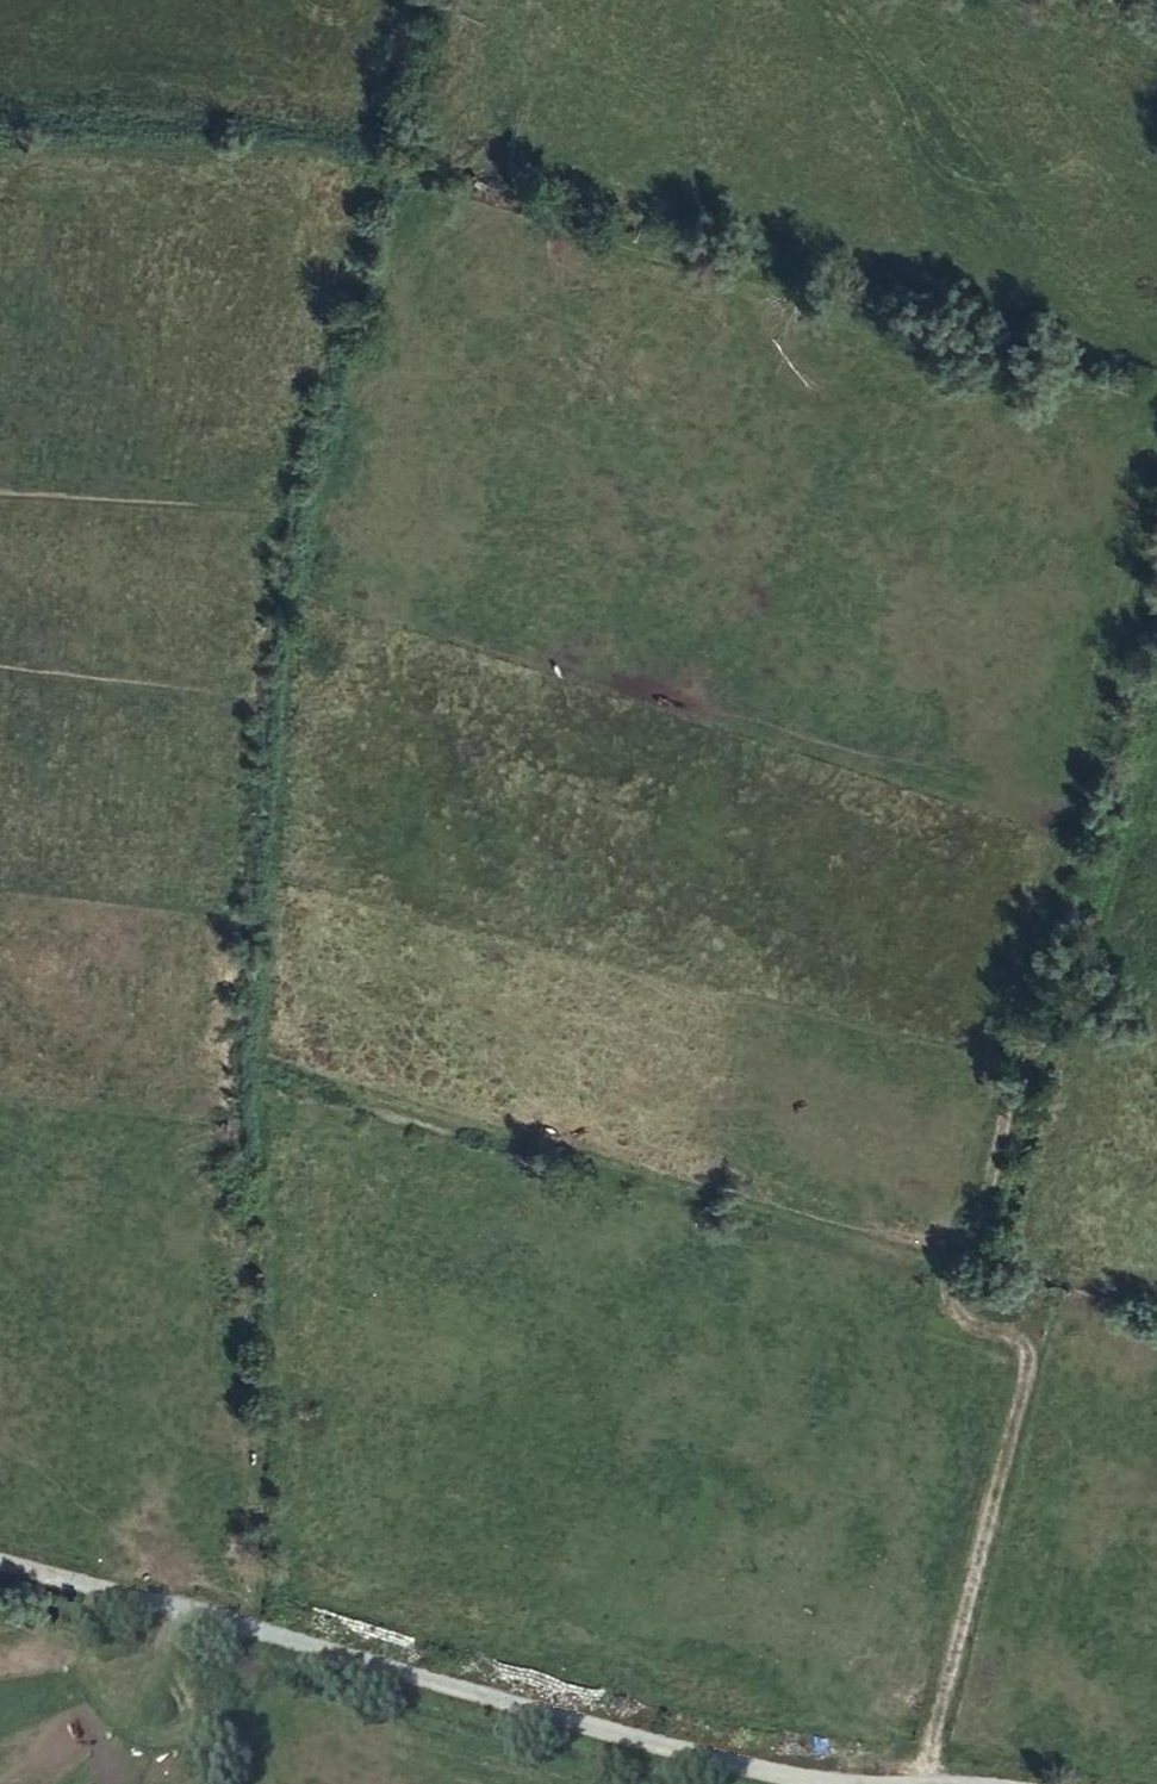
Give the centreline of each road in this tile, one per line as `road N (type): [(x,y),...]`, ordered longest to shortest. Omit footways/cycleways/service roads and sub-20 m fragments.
road 1 (track): [(806,1783),(738,1778),(0,1560)]

